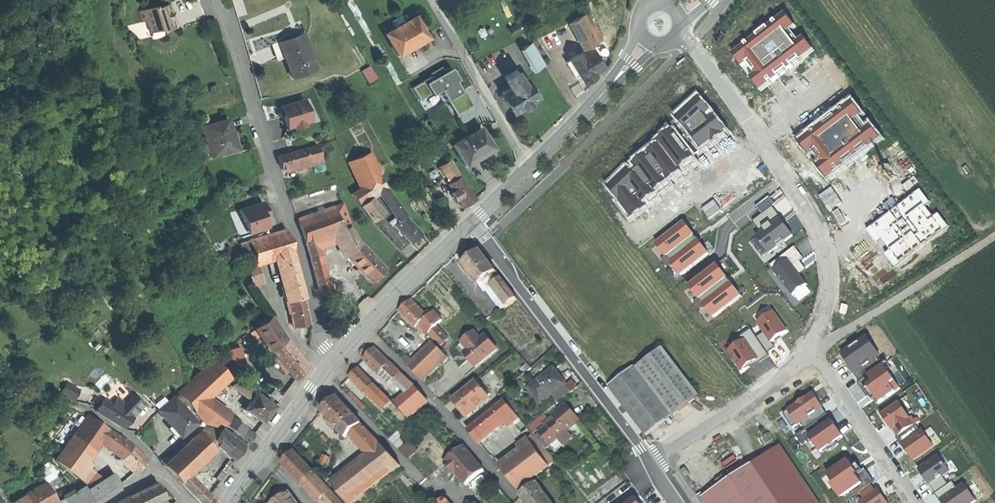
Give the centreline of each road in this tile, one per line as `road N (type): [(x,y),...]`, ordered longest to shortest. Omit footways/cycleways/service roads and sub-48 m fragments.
road 1 (residential): [(217,0),(248,79),(320,336),(336,358)]
road 2 (residential): [(818,352),(813,340),(828,268),(814,221),(700,54)]
road 3 (residential): [(470,225),(647,461)]
road 4 (residential): [(818,352),(647,461)]
road 5 (unclassified): [(432,0),(529,167)]
road 6 (residential): [(363,328),(491,465)]
road 7 (residential): [(818,352),(923,502)]
road 8 (tertiary): [(650,43),(529,167)]
road 9 (tertiary): [(322,374),(227,502)]
road 10 (tertiary): [(470,225),(363,328)]
road 11 (residential): [(322,374),(420,478)]
road 12 (track): [(994,240),(874,317)]

